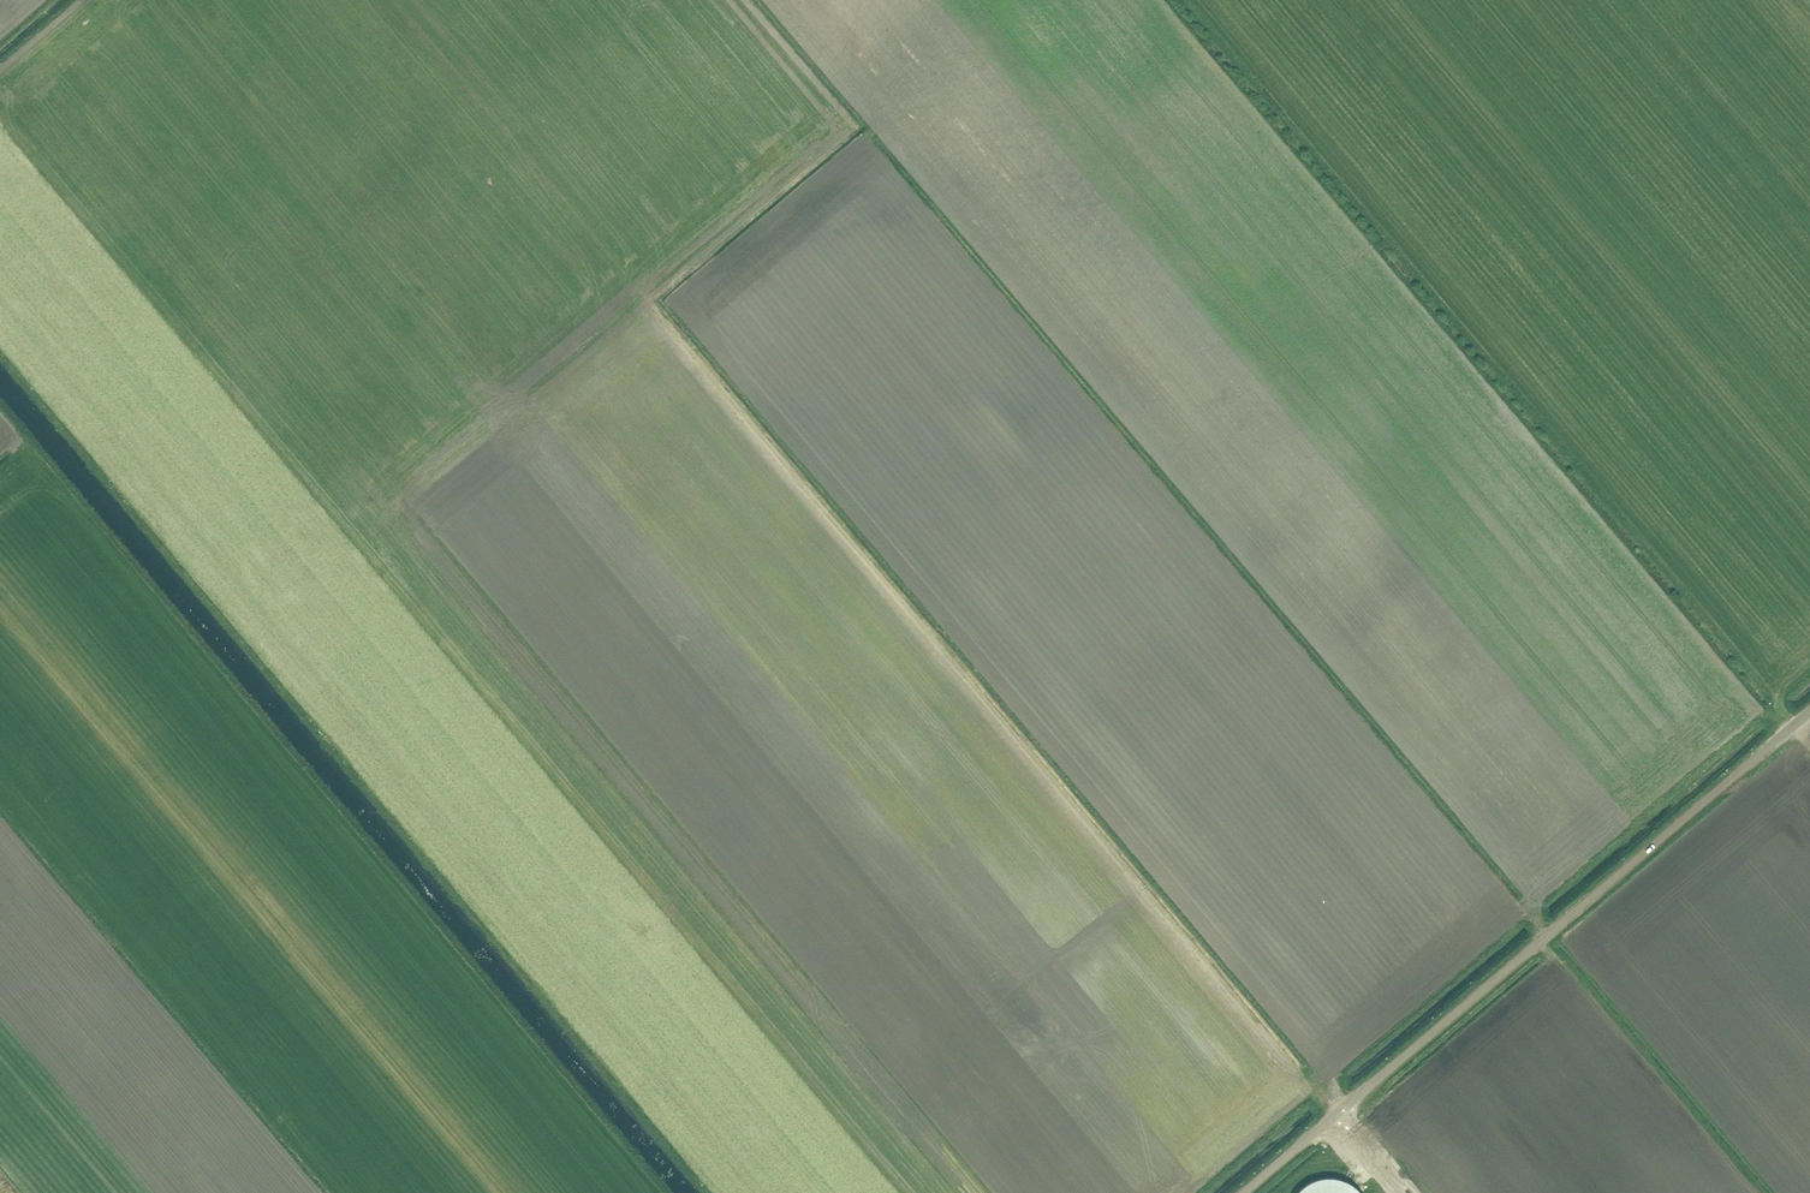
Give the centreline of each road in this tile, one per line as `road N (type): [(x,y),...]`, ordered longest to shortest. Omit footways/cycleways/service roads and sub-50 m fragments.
road 1 (unclassified): [(1241,1192),(1809,710)]

